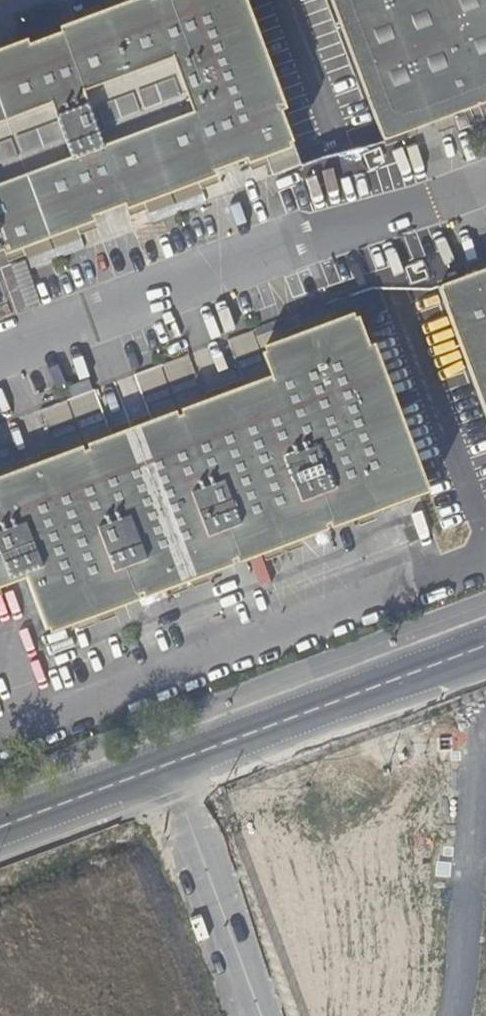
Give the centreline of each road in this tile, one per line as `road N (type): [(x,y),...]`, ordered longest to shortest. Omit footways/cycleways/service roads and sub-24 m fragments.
road 1 (residential): [(0,827),(485,646)]
road 2 (residential): [(446,1015),(456,981),(477,744),(485,728)]
road 3 (residential): [(221,887),(127,912),(32,1015)]

